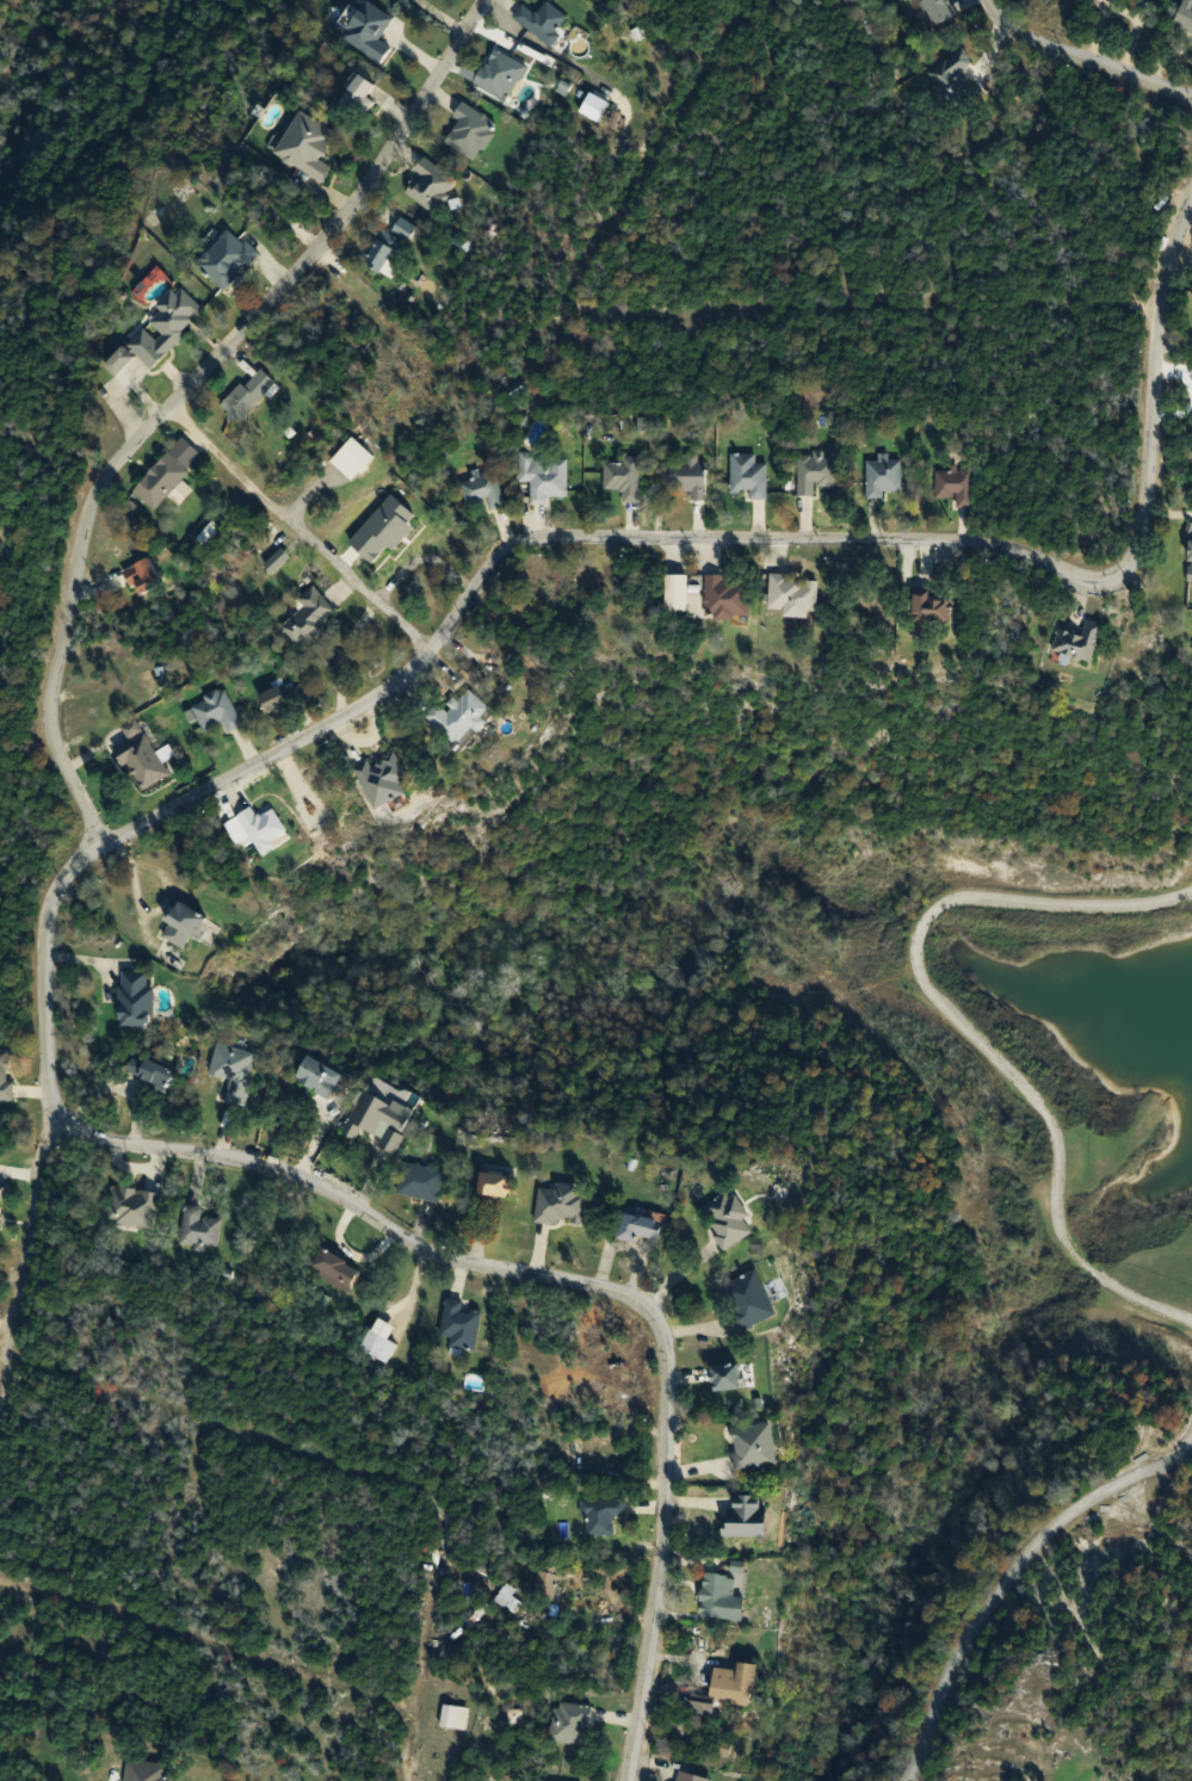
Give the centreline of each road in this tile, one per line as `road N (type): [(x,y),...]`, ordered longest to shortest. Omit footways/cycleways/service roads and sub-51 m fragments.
road 1 (residential): [(1191,185),(1155,311),(1130,565),(1107,580),(992,540),(527,536),(496,549),(397,689),(104,849)]
road 2 (residential): [(104,849),(56,889),(44,940),(44,1078),(63,1128),(92,1145),(290,1182),(438,1264),(626,1305),(659,1337),(659,1581),(630,1780)]
road 3 (residential): [(104,849),(61,777),(49,728),(51,682),(93,495),(309,259),(490,0)]
road 4 (residential): [(309,259),(438,361),(475,372),(515,354),(554,322),(1155,311)]
road 5 (residential): [(1191,1316),(1099,1272),(1068,1233),(1042,1107),(927,985),(918,954),(925,919),(949,899),(1156,899),(1191,891)]
road 6 (residential): [(402,1718),(441,1571),(434,1508),(419,1491),(5,1360)]
road 7 (residential): [(853,314),(760,41),(740,21),(727,29),(554,322)]
road 8 (residential): [(415,1780),(402,1718),(366,1696),(0,1583)]
road 9 (residential): [(909,1780),(957,1664),(1026,1563),(1191,1432)]
road 10 (residential): [(424,649),(166,409)]
road 11 (residential): [(0,1395),(53,1114)]
road 12 (residential): [(987,0),(1024,37),(1191,94)]

